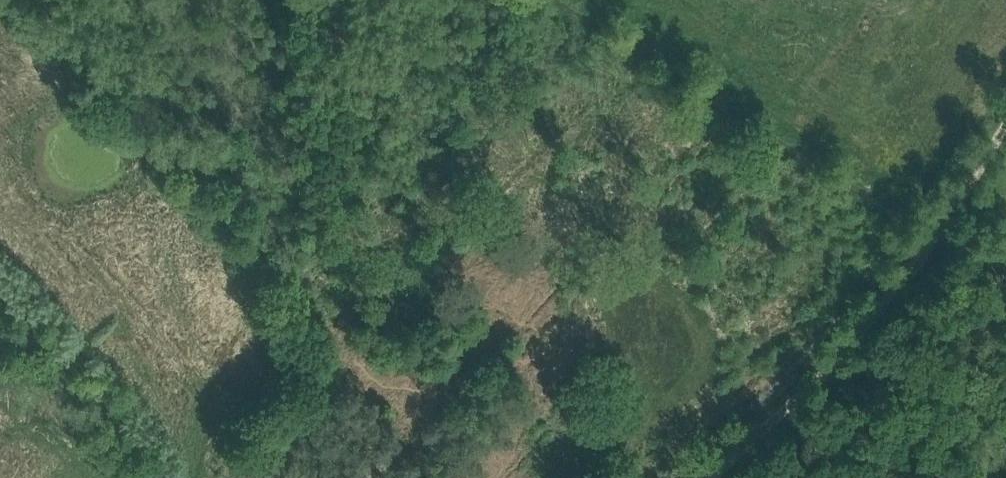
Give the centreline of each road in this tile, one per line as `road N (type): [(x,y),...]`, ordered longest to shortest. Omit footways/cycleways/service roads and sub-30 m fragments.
road 1 (track): [(711,477),(807,387),(900,278),(1005,126)]
road 2 (track): [(157,477),(101,400),(0,297)]

